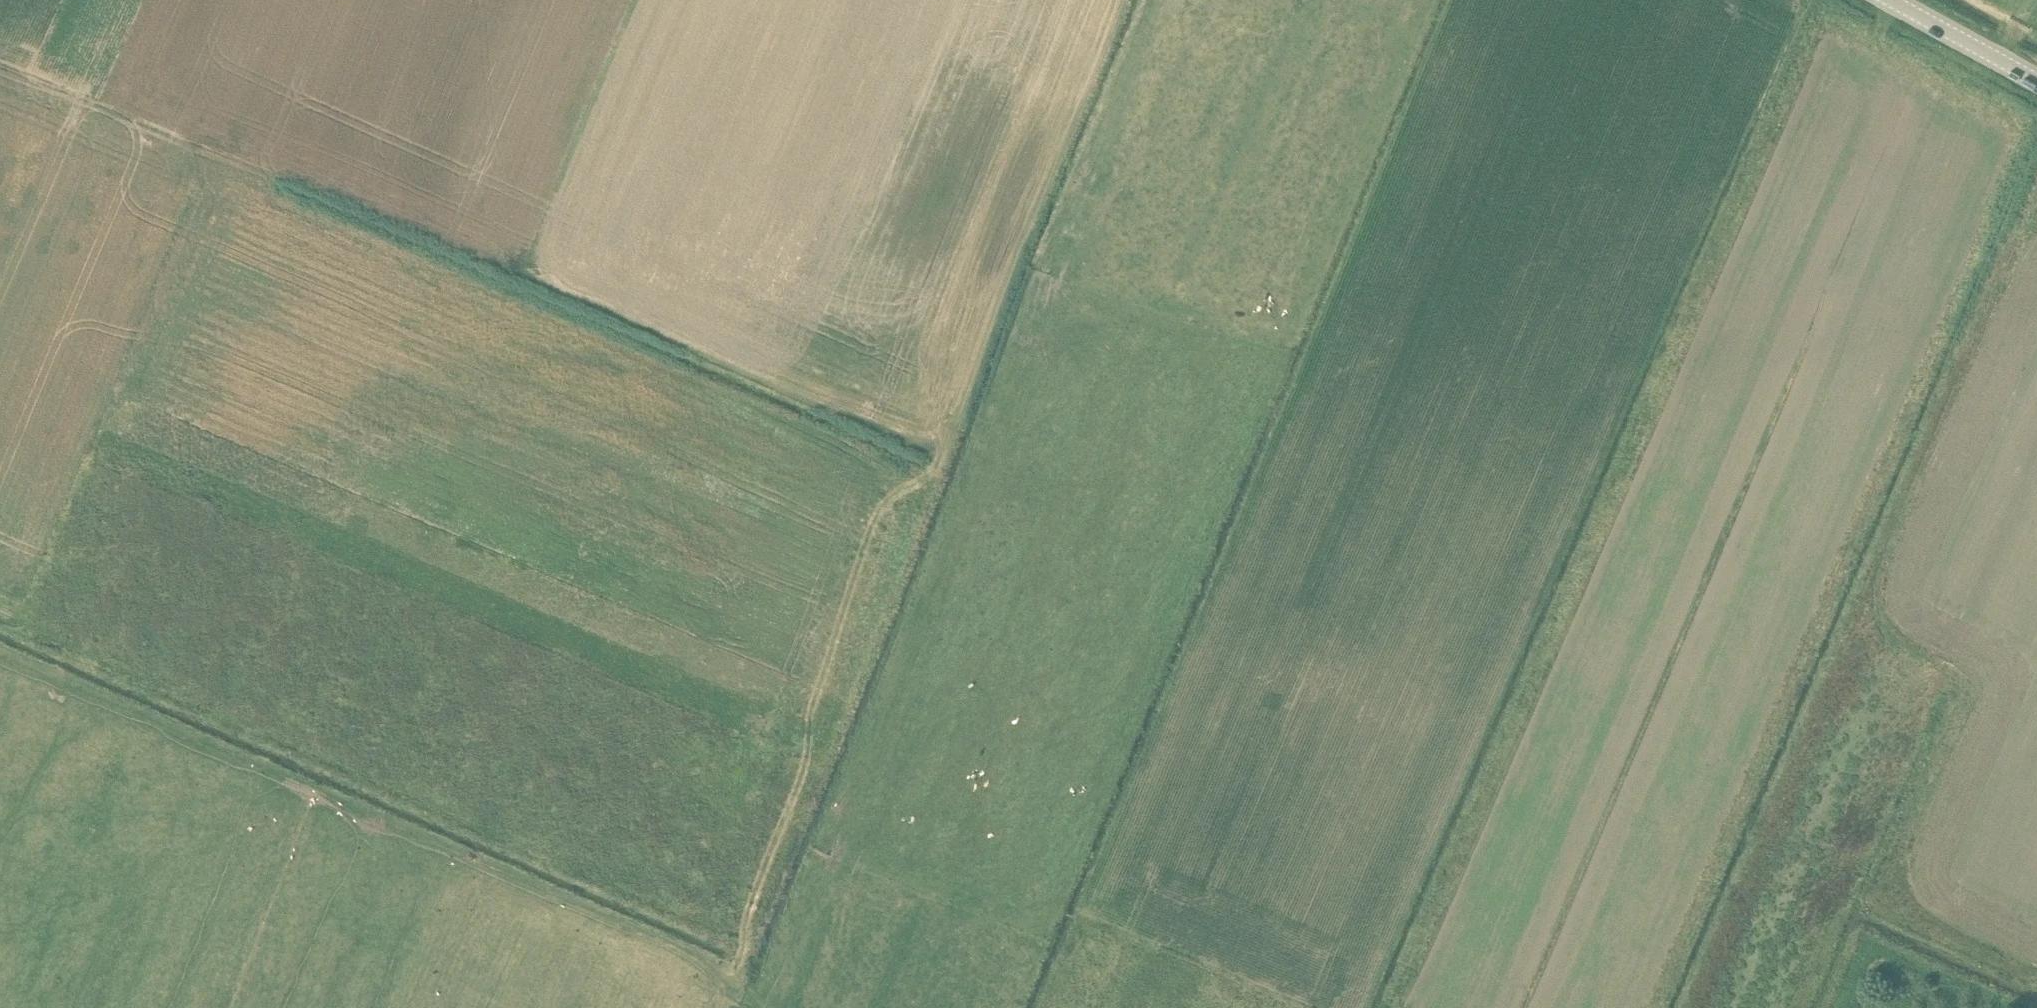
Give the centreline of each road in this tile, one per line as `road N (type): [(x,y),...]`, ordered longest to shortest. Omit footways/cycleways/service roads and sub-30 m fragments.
road 1 (tertiary): [(2036,85),(1881,0)]

